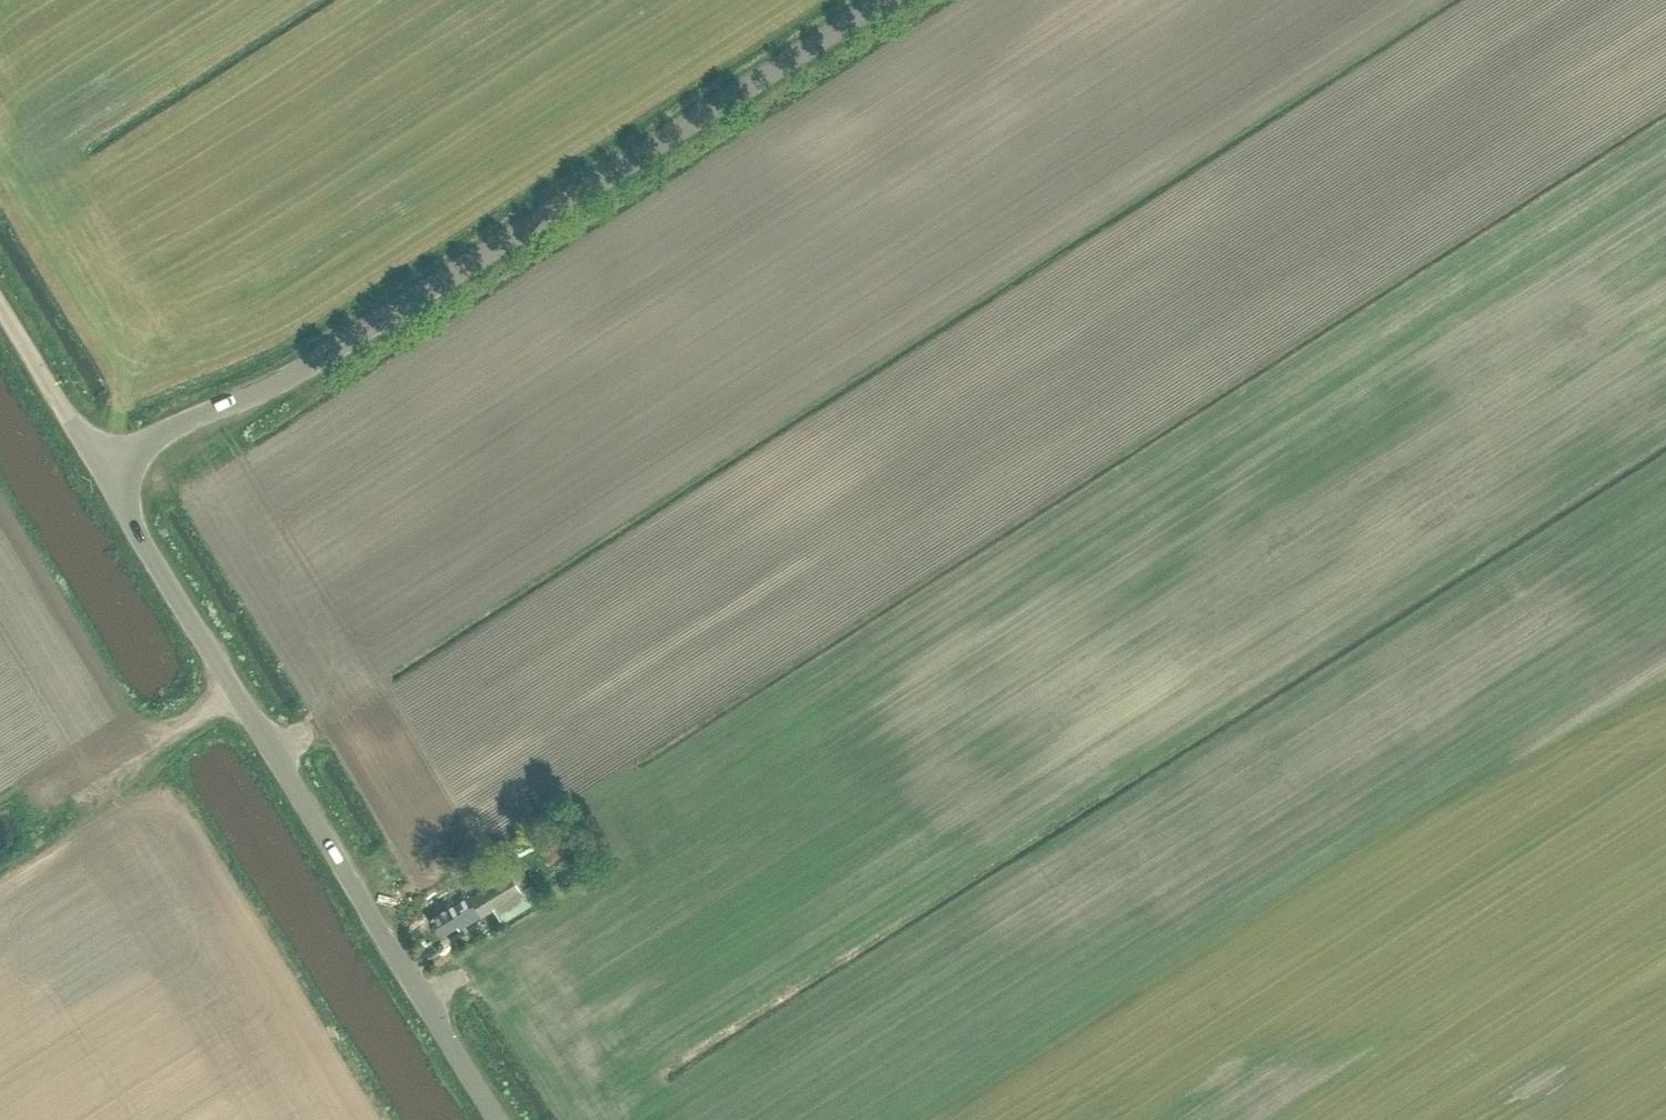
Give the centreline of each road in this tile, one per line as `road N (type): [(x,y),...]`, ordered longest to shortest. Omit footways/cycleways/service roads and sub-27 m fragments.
road 1 (unclassified): [(100,466),(279,380),(879,0)]
road 2 (unclassified): [(499,1119),(100,466)]
road 3 (unclassified): [(100,466),(0,304)]

